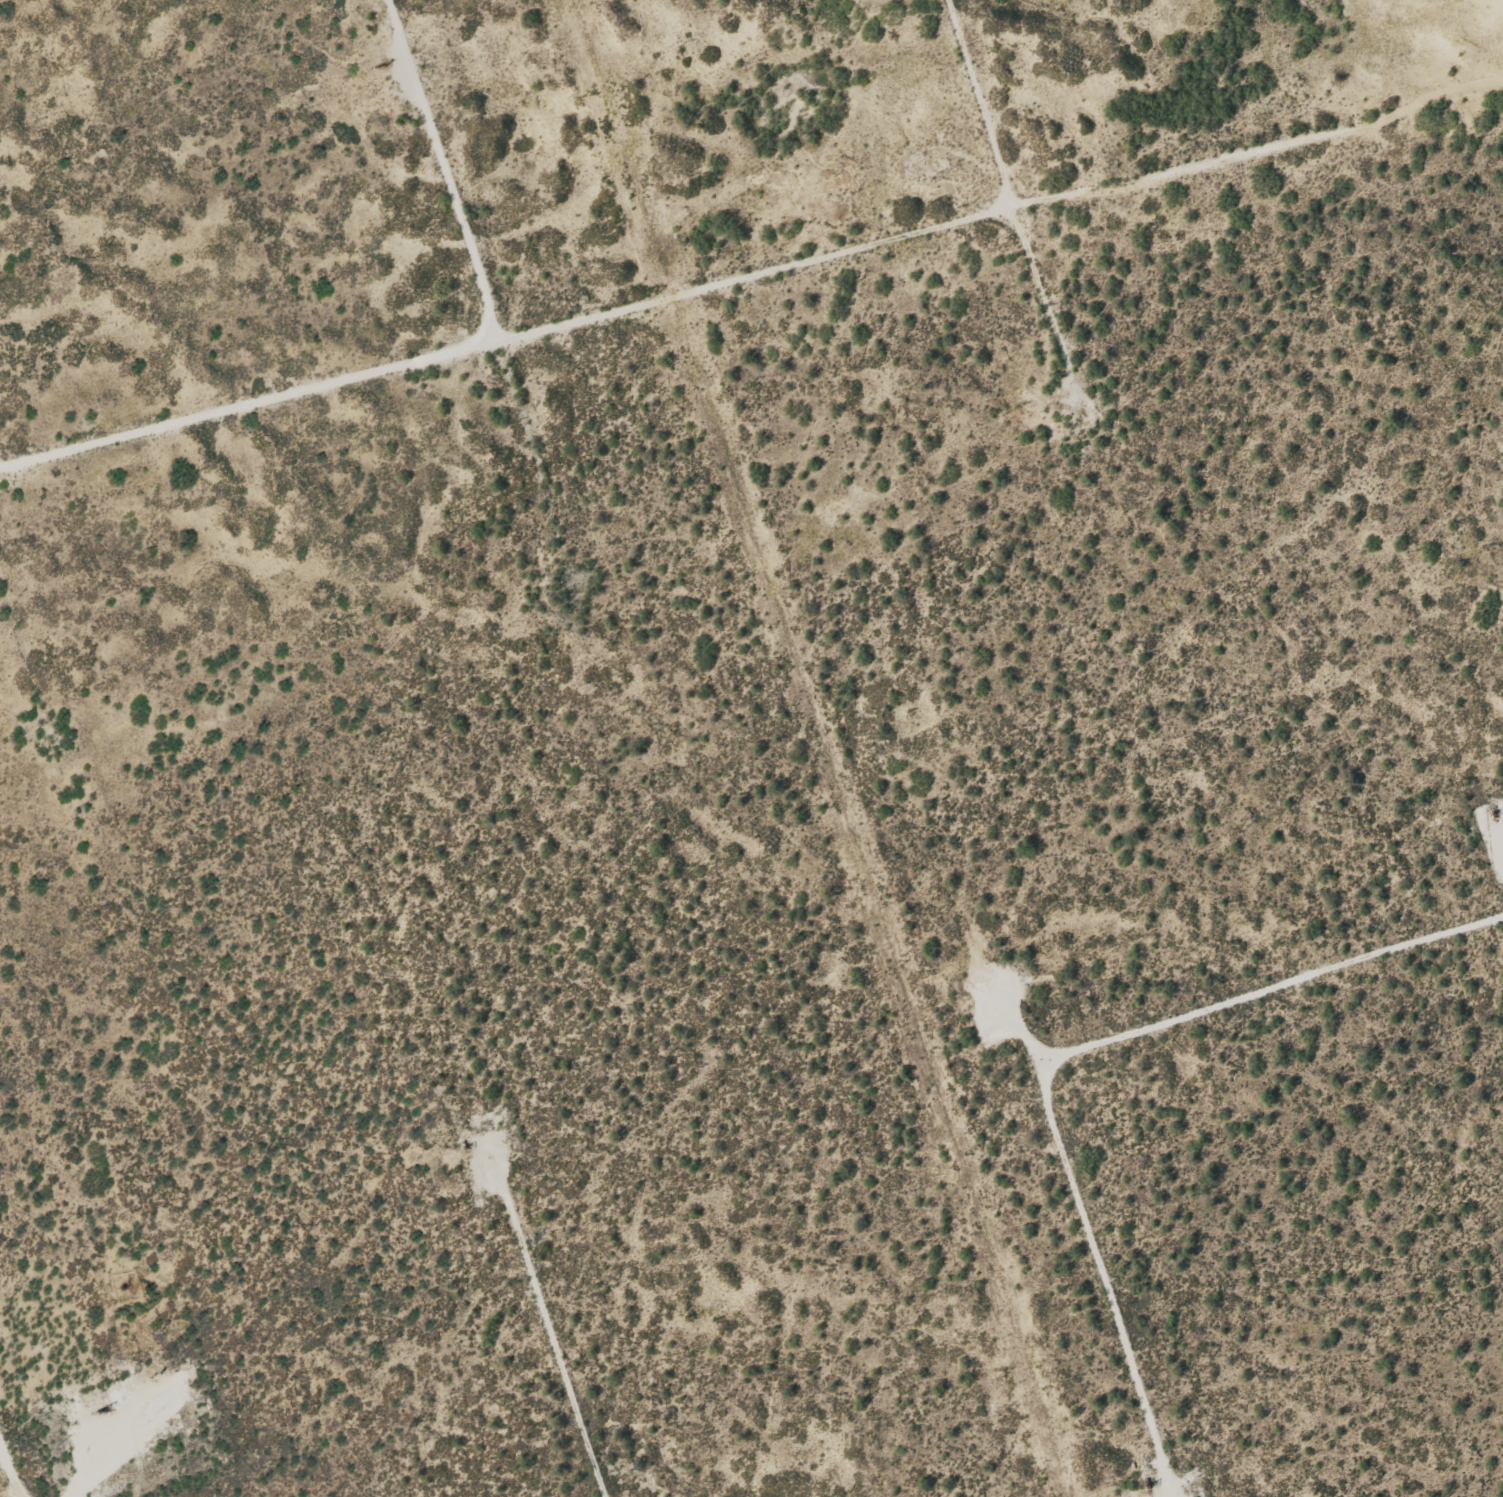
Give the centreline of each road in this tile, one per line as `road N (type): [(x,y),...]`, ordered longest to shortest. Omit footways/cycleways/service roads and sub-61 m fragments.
road 1 (track): [(0,495),(1502,85)]
road 2 (track): [(1151,1496),(1062,1071),(1142,1020),(1502,889)]
road 3 (track): [(511,361),(501,295),(401,0)]
road 4 (track): [(502,1216),(592,1496)]

